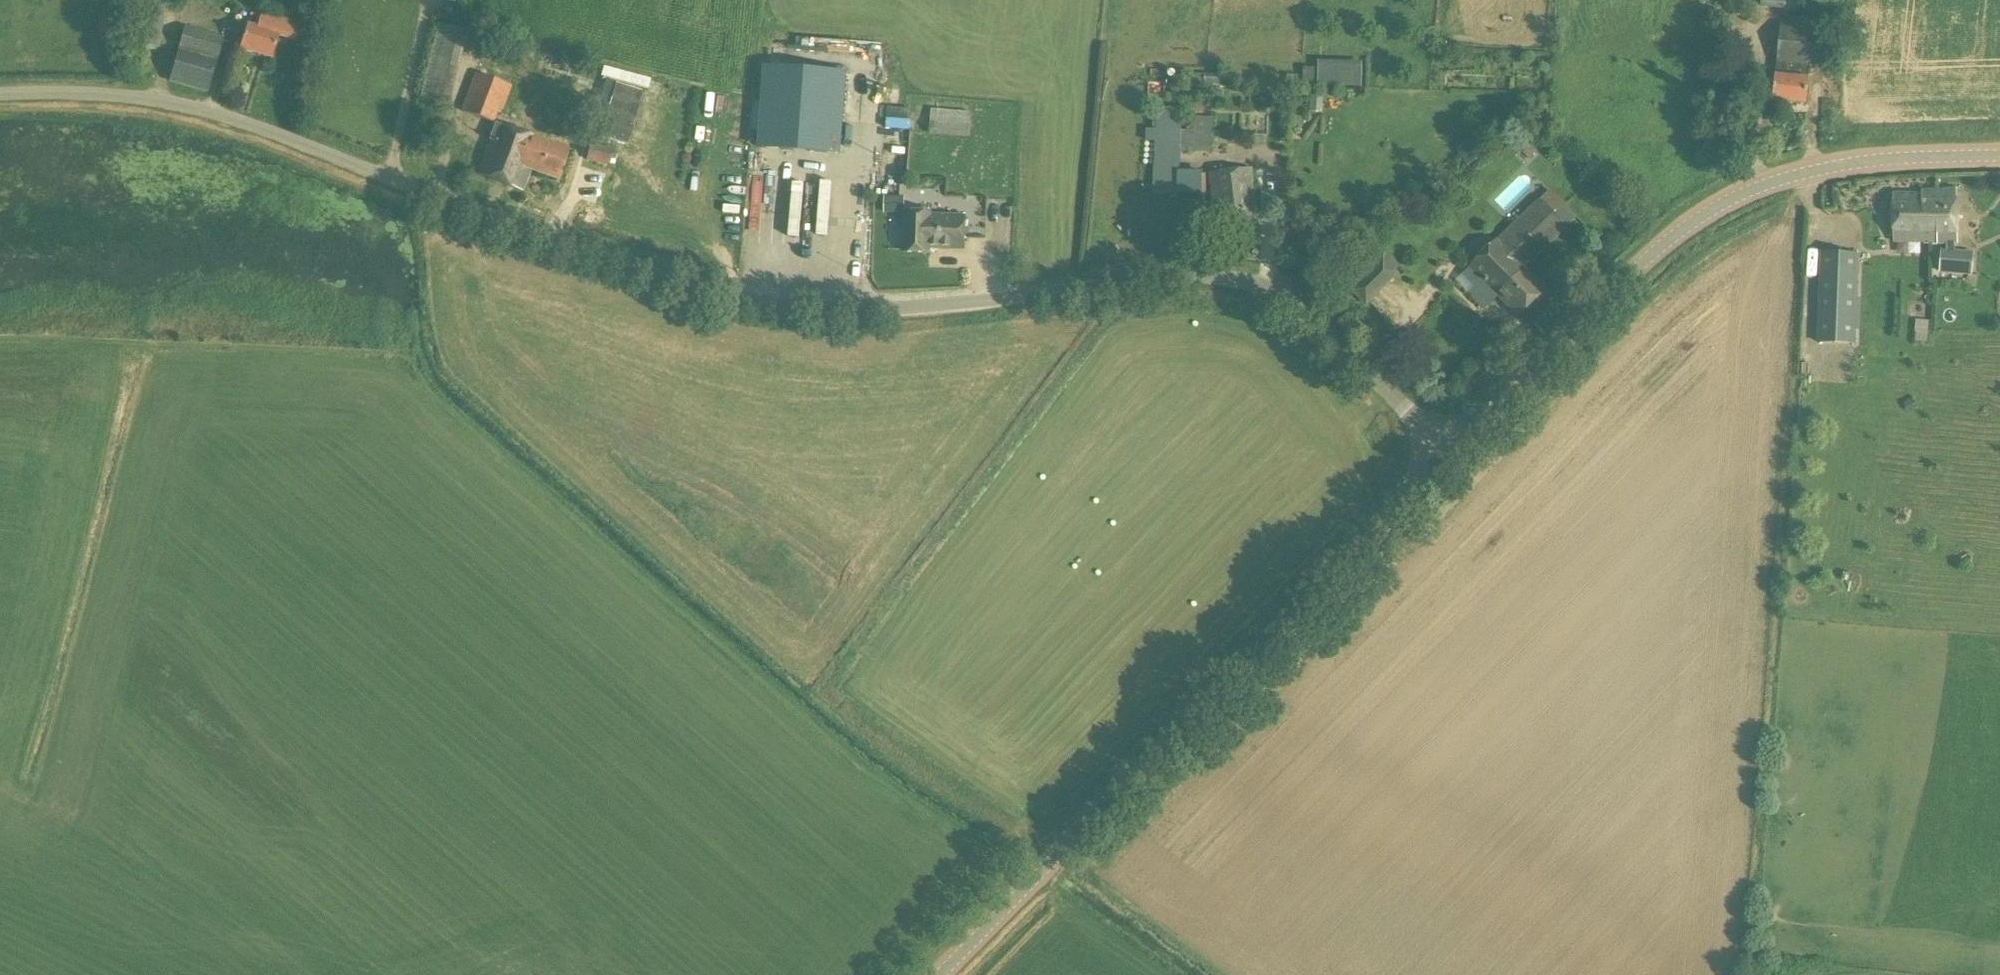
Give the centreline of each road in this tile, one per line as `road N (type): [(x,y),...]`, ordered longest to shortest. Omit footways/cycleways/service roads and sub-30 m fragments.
road 1 (unclassified): [(1453,451),(1286,298),(1227,279),(807,315),(728,298),(553,239),(225,115),(116,94),(0,94)]
road 2 (tertiary): [(939,974),(1453,451)]
road 3 (tertiary): [(1453,451),(1693,224),(1734,201),(1839,167),(1999,159)]

